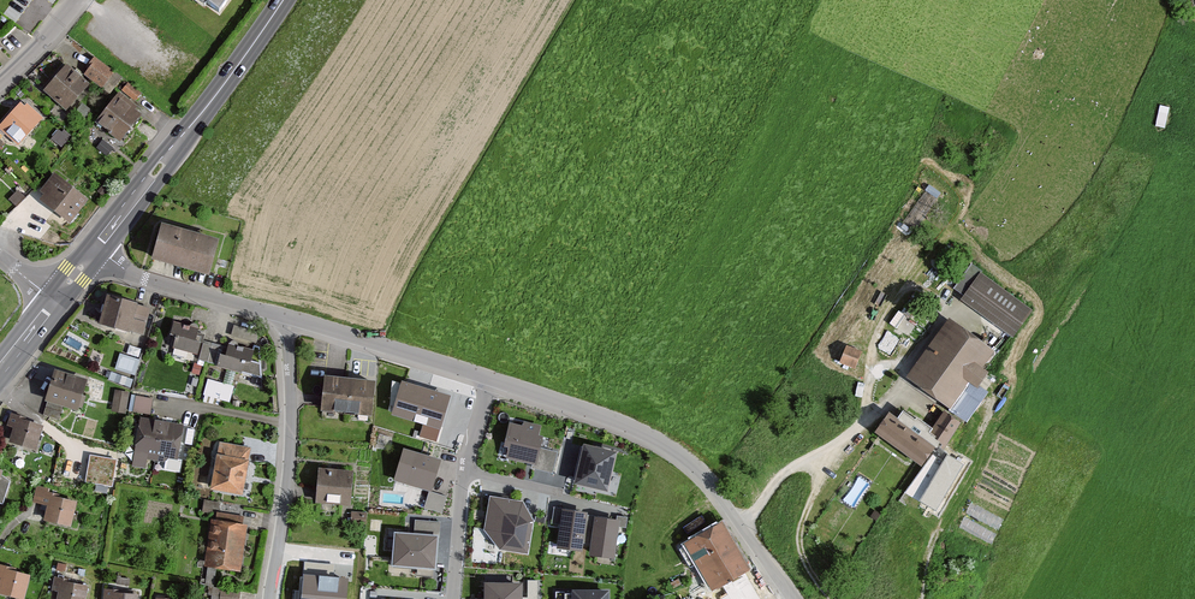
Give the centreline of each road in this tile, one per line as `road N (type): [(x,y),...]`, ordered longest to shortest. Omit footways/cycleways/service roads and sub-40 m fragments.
road 1 (unclassified): [(491,379),(621,422),(676,450),(717,489),(795,598)]
road 2 (primary): [(99,253),(285,0)]
road 3 (residential): [(282,318),(290,465),(273,598)]
road 4 (residential): [(491,379),(464,473),(452,598)]
road 5 (unclassified): [(282,318),(491,379)]
road 6 (unclassified): [(99,253),(124,271),(282,318)]

